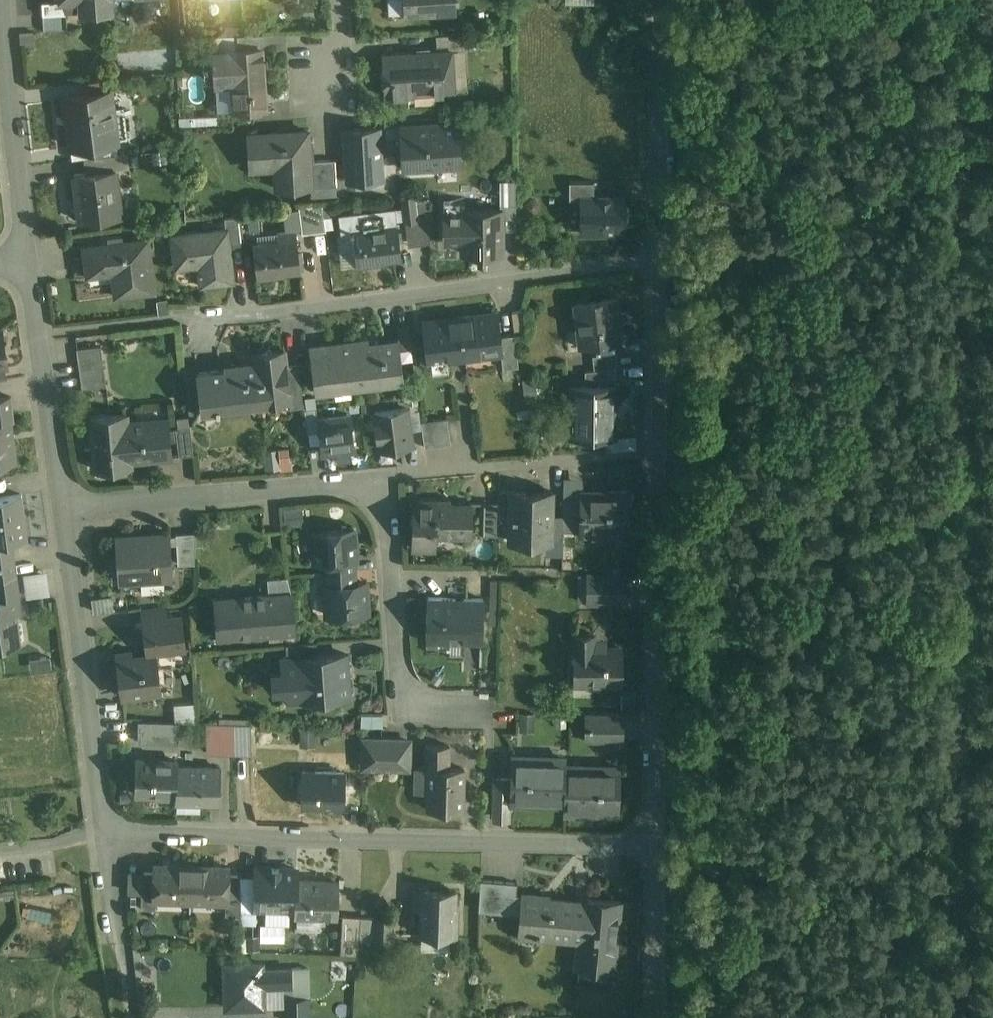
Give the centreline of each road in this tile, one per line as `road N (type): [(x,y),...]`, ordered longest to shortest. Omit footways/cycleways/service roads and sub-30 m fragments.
road 1 (residential): [(103,842),(147,832),(670,848)]
road 2 (residential): [(667,258),(200,319)]
road 3 (residential): [(666,454),(670,848)]
road 4 (residential): [(61,508),(103,842)]
road 5 (residential): [(61,508),(377,481)]
road 6 (residential): [(377,481),(666,454)]
road 7 (residential): [(377,481),(407,699),(470,703)]
road 8 (residential): [(664,0),(667,258)]
road 9 (residential): [(28,258),(61,508)]
road 10 (residential): [(0,9),(28,258)]
road 11 (residential): [(667,258),(666,454)]
road 12 (residential): [(103,842),(129,1017)]
road 13 (residential): [(670,848),(666,1017)]

